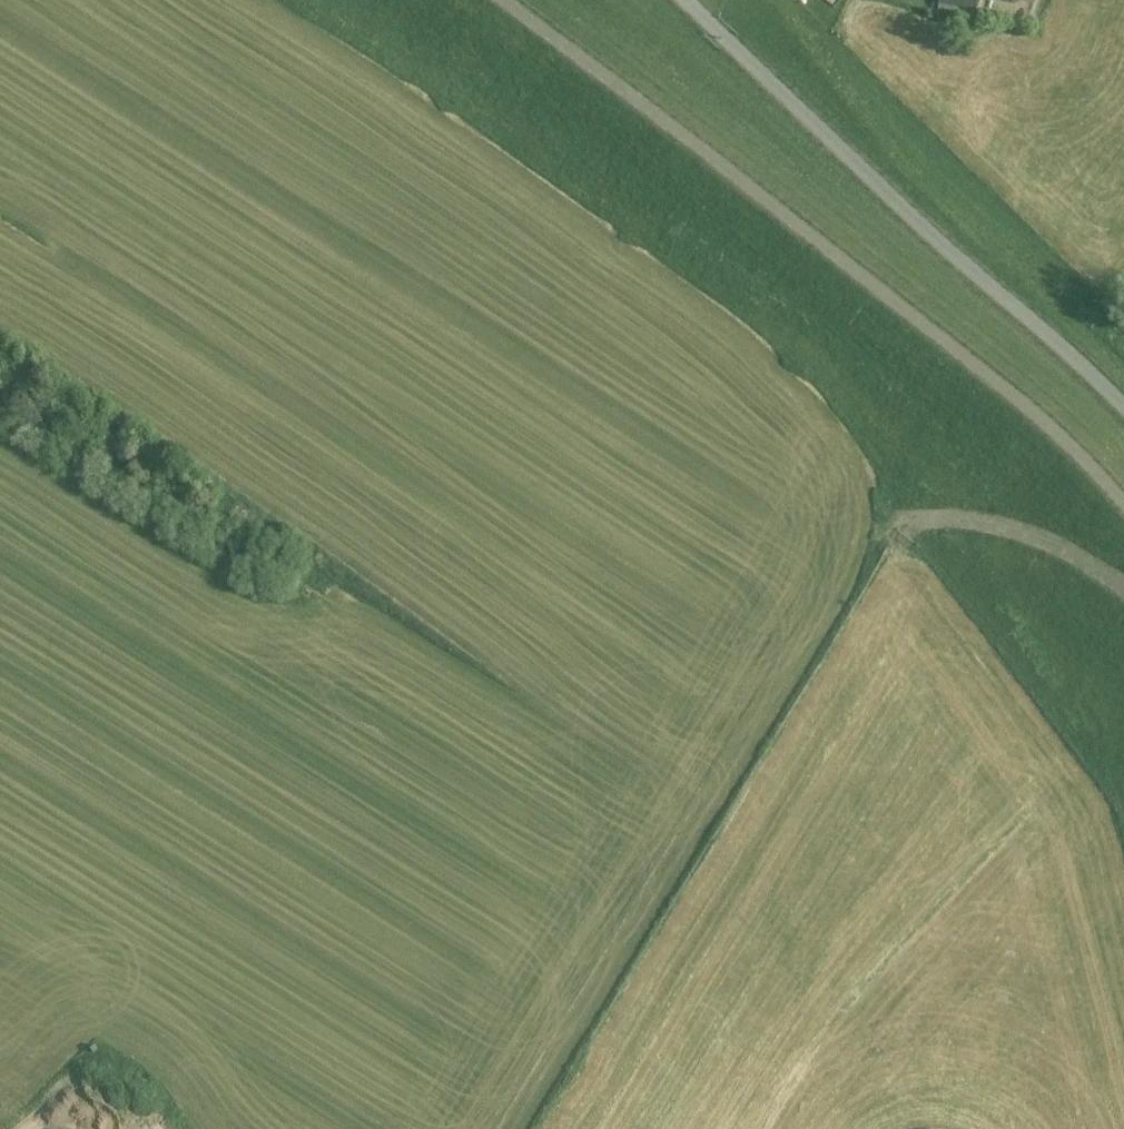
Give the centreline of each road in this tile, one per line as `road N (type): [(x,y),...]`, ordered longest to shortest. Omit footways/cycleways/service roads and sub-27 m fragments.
road 1 (unclassified): [(683,0),(1123,413)]
road 2 (track): [(1123,591),(1041,539),(916,517)]

